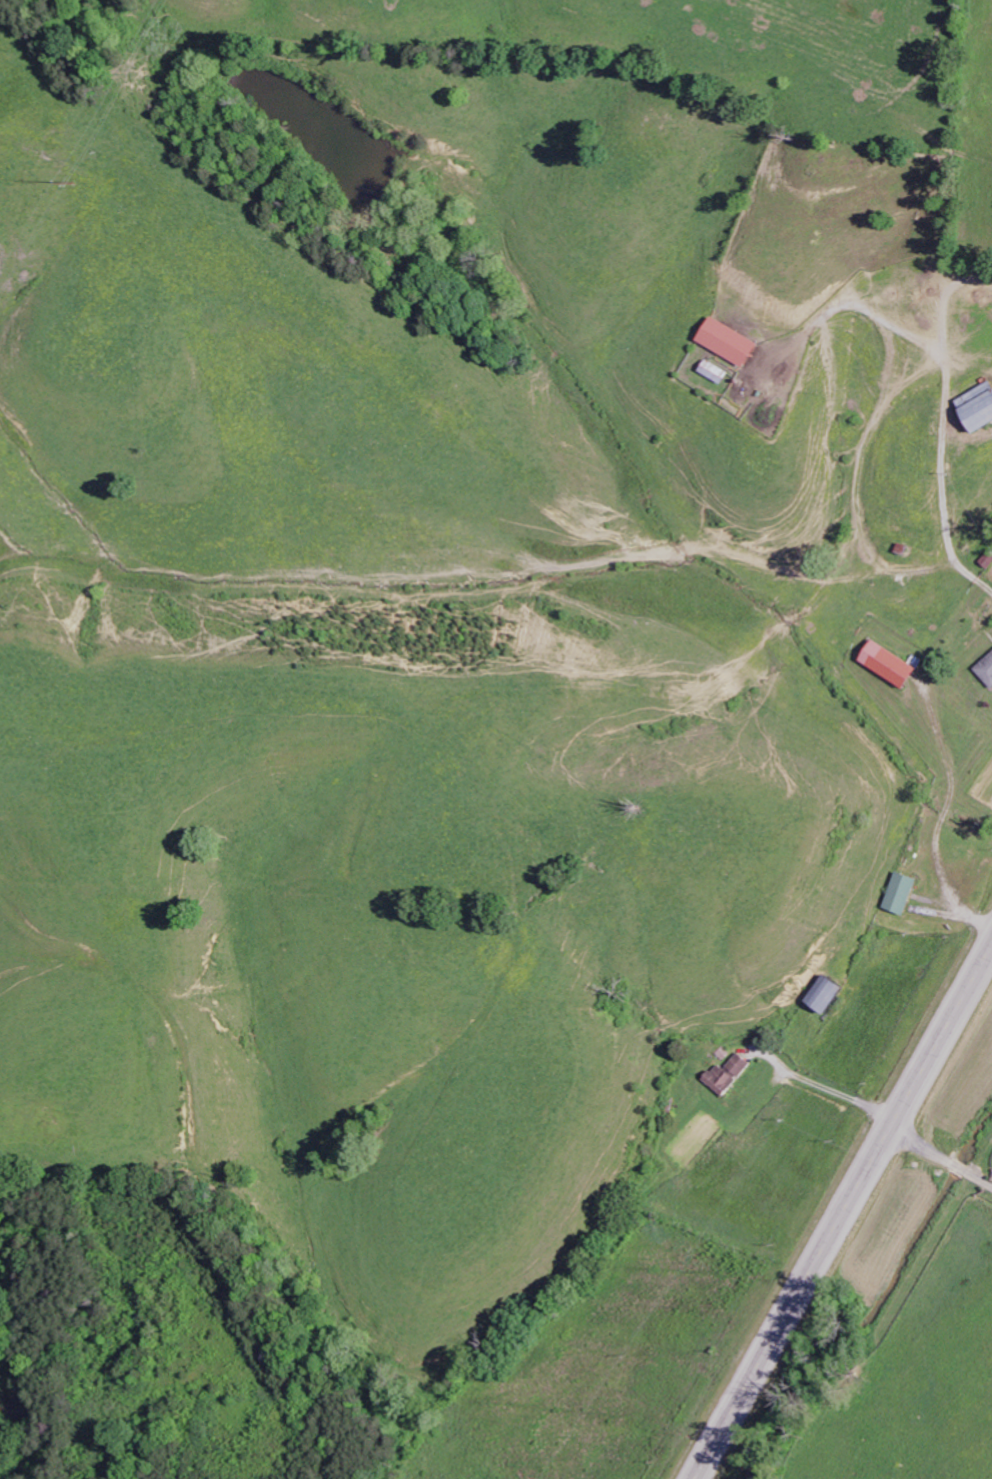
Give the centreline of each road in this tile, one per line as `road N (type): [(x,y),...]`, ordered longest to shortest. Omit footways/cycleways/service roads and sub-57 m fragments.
road 1 (trunk): [(693,1478),(991,943)]

